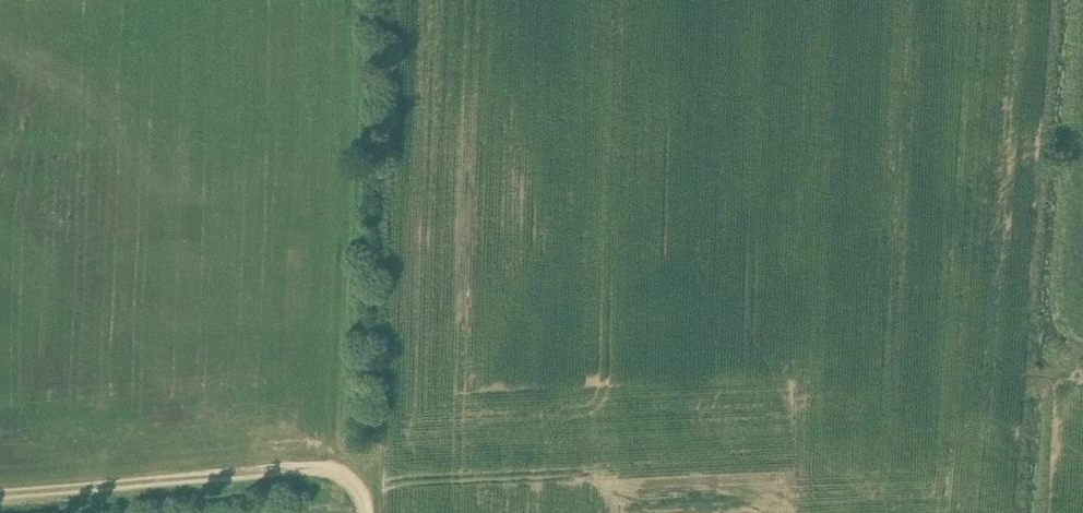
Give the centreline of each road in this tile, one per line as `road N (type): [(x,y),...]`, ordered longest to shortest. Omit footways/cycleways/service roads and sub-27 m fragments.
road 1 (track): [(0,493),(315,466),(369,483),(367,512)]

